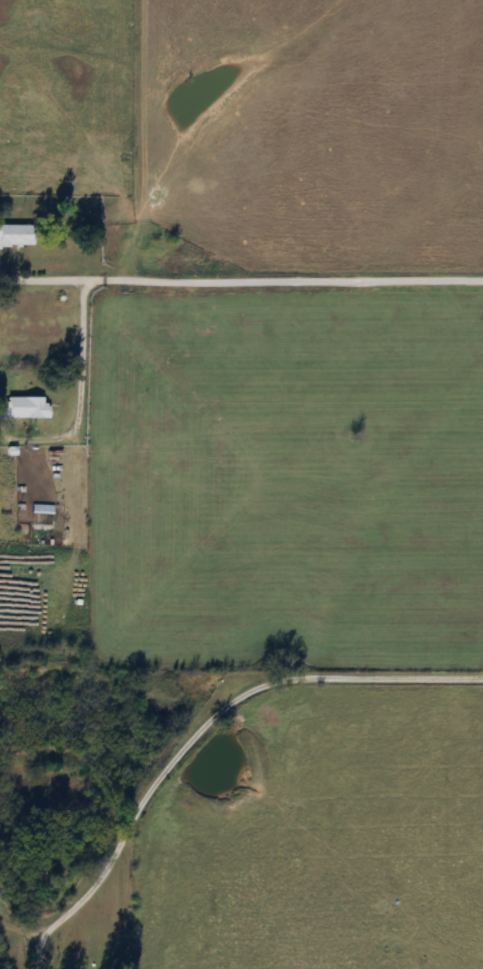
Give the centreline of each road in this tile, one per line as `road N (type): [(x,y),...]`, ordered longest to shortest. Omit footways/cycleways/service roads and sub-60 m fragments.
road 1 (residential): [(482,684),(275,684),(208,728),(81,898),(36,945)]
road 2 (residential): [(88,286),(482,286)]

